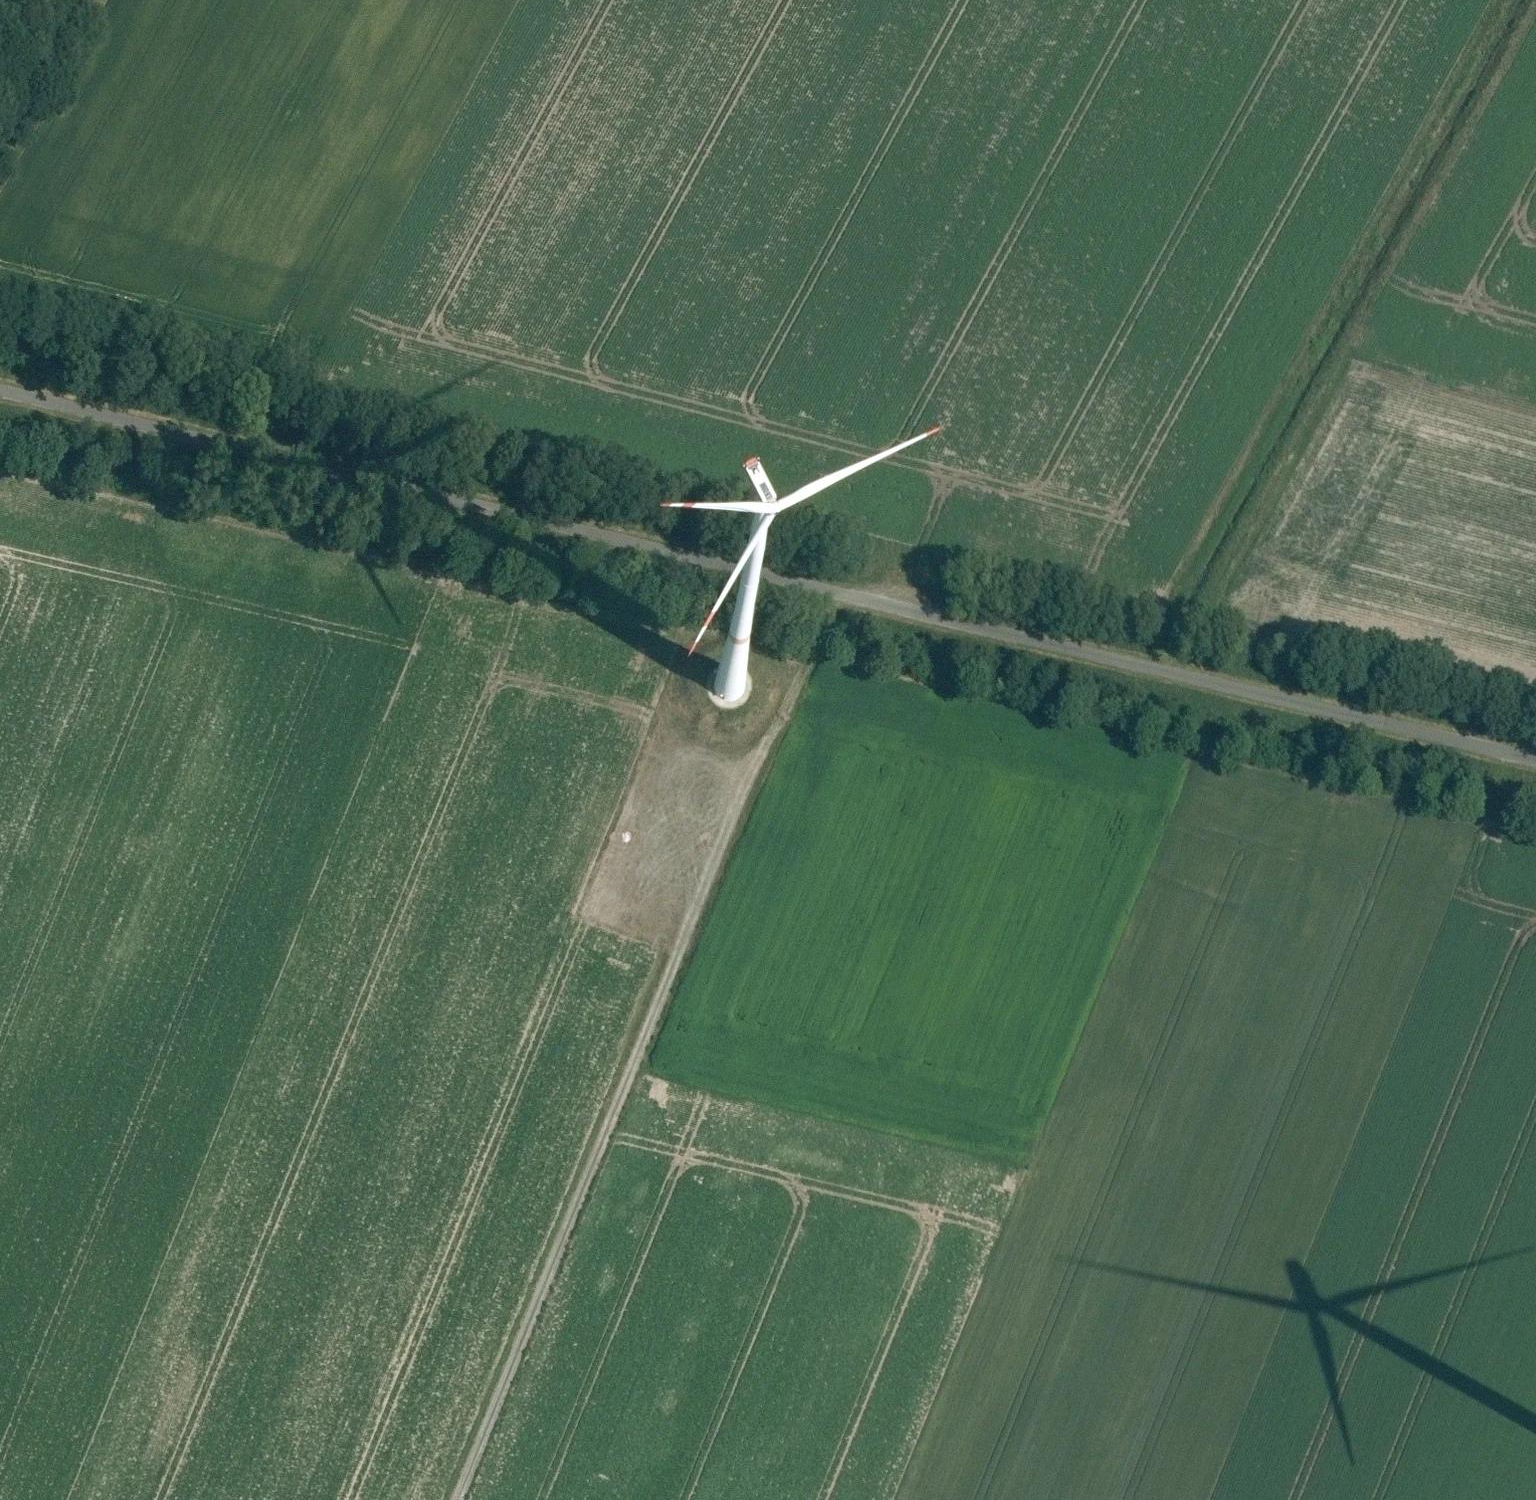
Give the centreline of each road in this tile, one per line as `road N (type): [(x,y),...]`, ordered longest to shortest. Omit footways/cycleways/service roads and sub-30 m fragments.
road 1 (unclassified): [(1535,764),(0,388)]
road 2 (track): [(840,597),(652,1031),(465,1499)]

